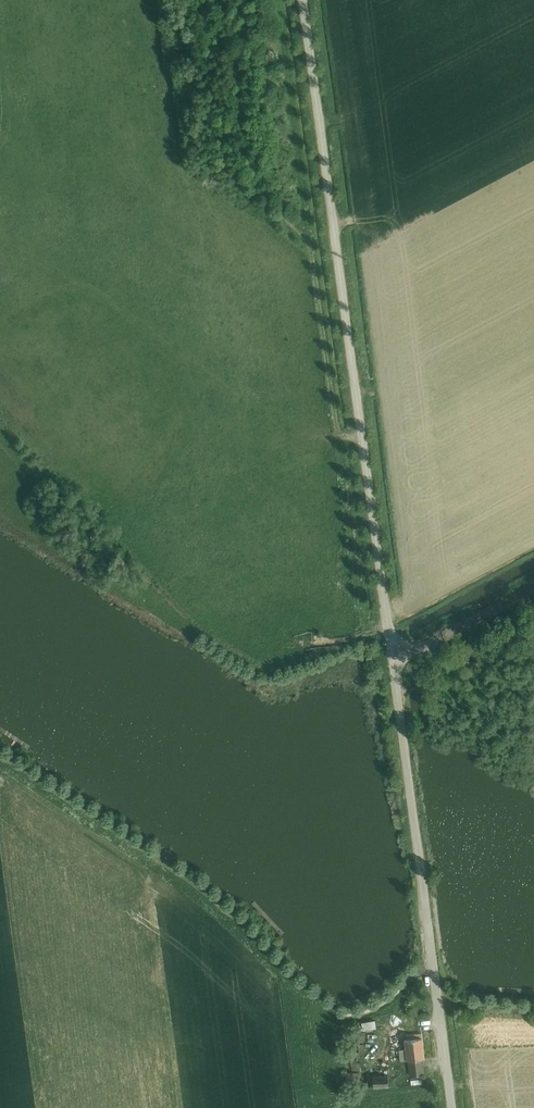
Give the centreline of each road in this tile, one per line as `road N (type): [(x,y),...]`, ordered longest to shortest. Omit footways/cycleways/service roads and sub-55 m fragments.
road 1 (unclassified): [(388,633),(304,0)]
road 2 (unclassified): [(452,1107),(395,672)]
road 3 (track): [(208,0),(241,48),(249,145),(337,241)]
road 4 (track): [(427,643),(533,588)]

